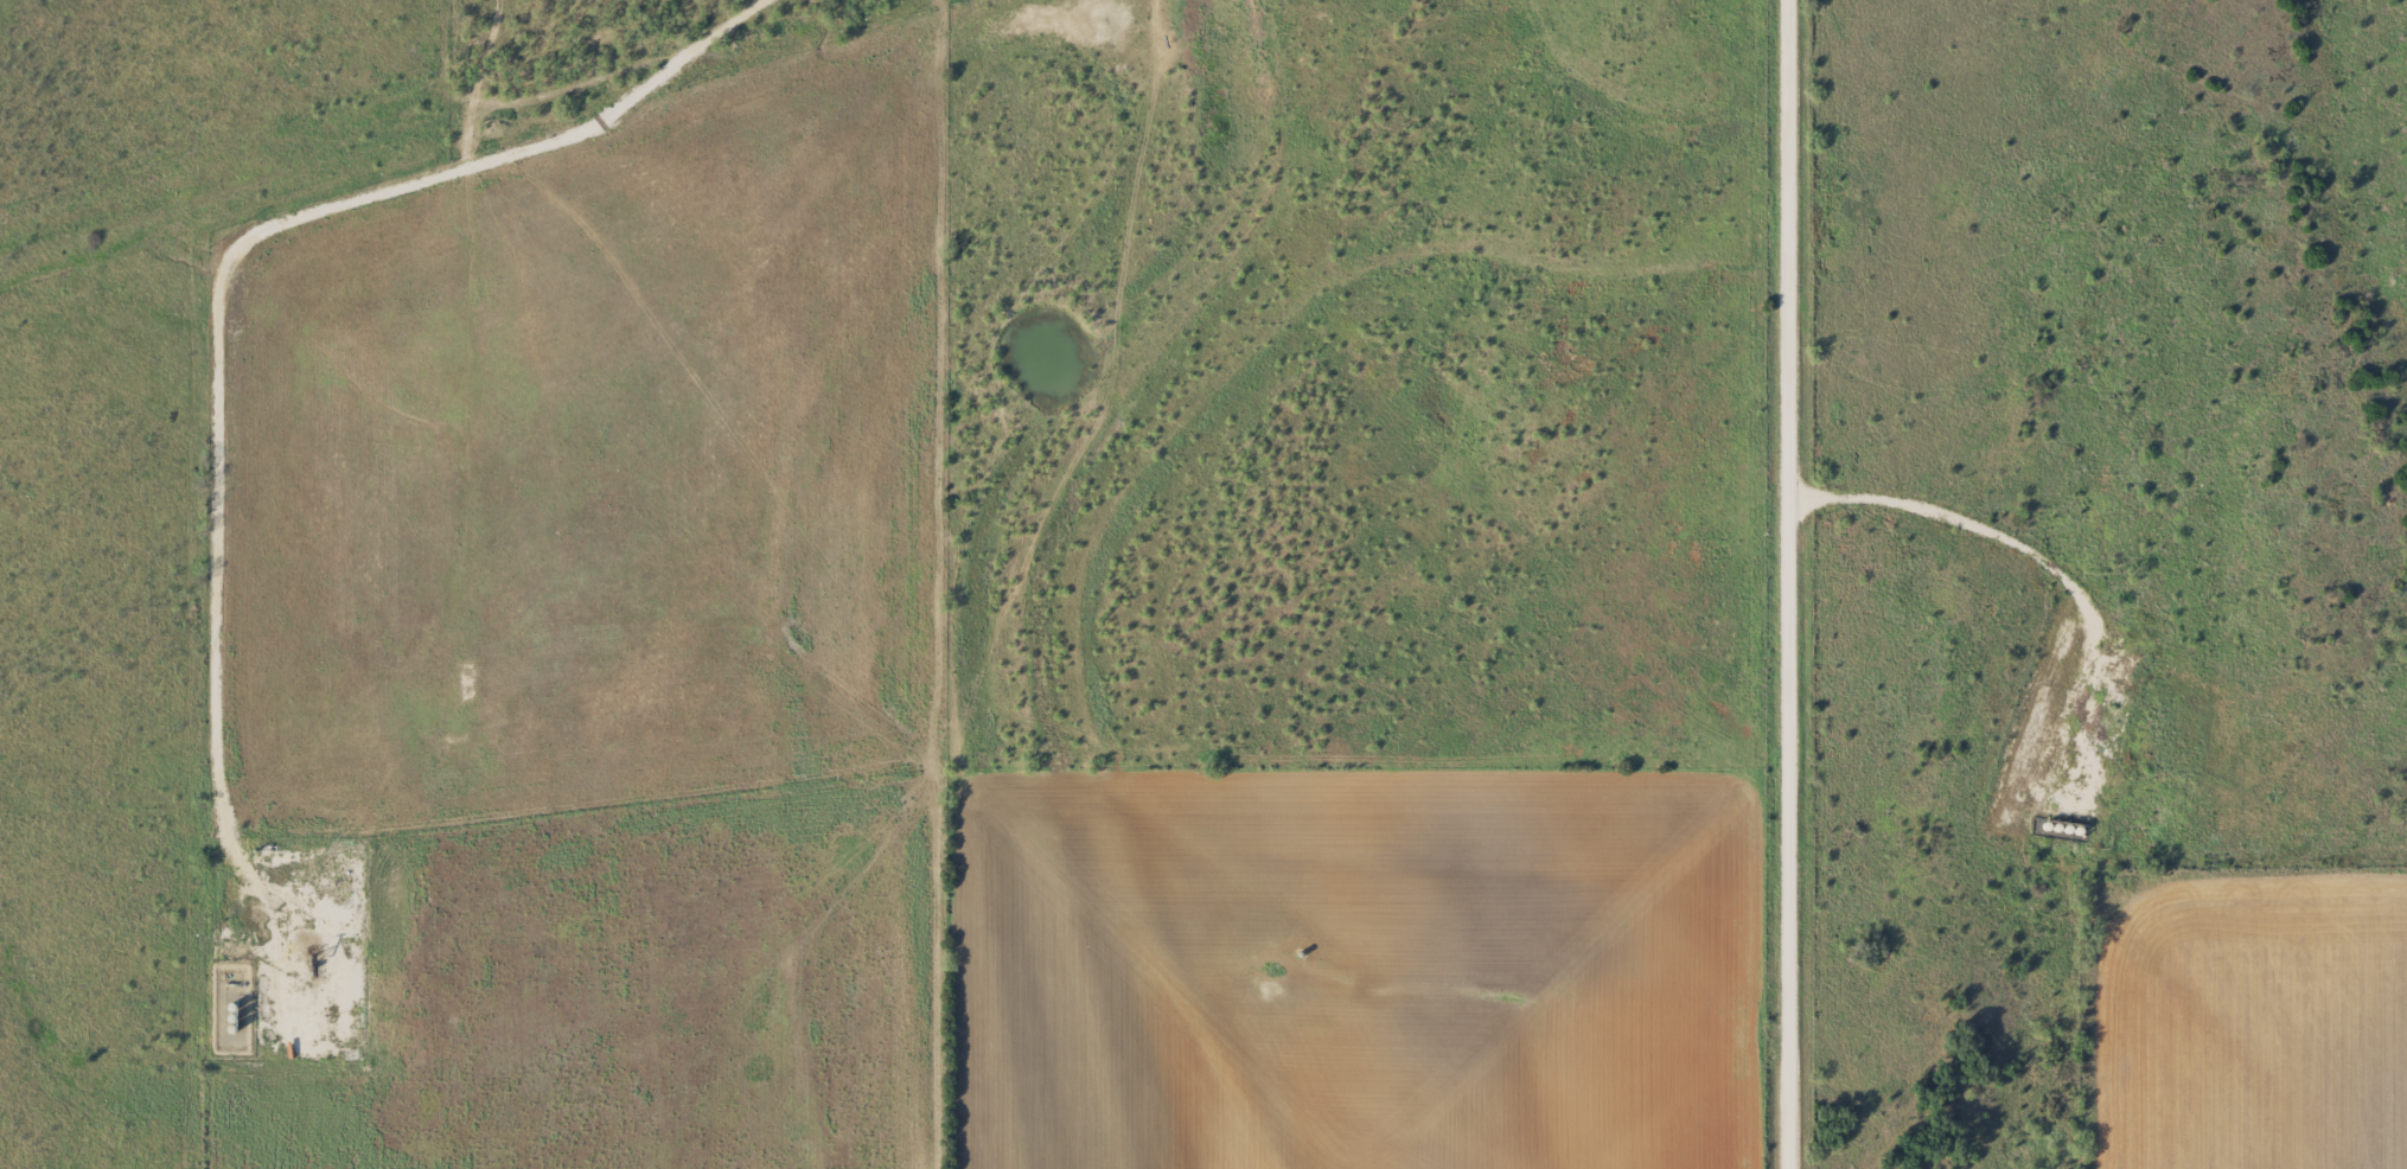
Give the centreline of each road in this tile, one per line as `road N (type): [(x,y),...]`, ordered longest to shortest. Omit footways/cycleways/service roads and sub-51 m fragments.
road 1 (residential): [(1783,0),(1782,1168)]

